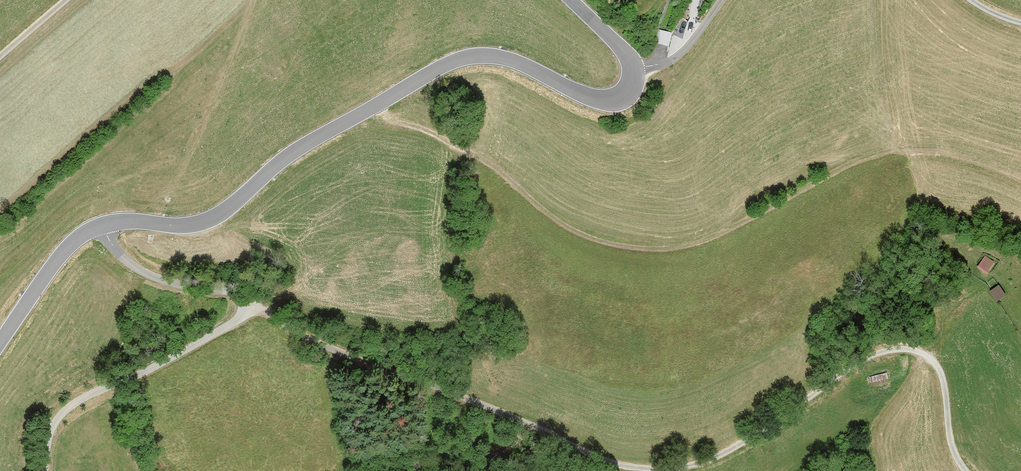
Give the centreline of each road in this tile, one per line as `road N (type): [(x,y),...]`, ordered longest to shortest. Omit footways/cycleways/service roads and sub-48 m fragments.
road 1 (track): [(103,223),(111,246),(134,268),(174,283),(244,294),(308,338),(609,465),(705,462),(755,436),(873,349),(905,345),(938,369),(950,443),(966,470)]
road 2 (tertiary): [(630,68),(628,92),(607,102),(504,58),(445,65),(283,159),(211,219),(177,227),(116,220),(79,235),(0,343)]
road 3 (track): [(379,103),(390,119),(479,158),(589,238),(658,250),(711,238),(867,157),(909,152)]
road 4 (residential): [(630,68),(676,58),(721,0)]

